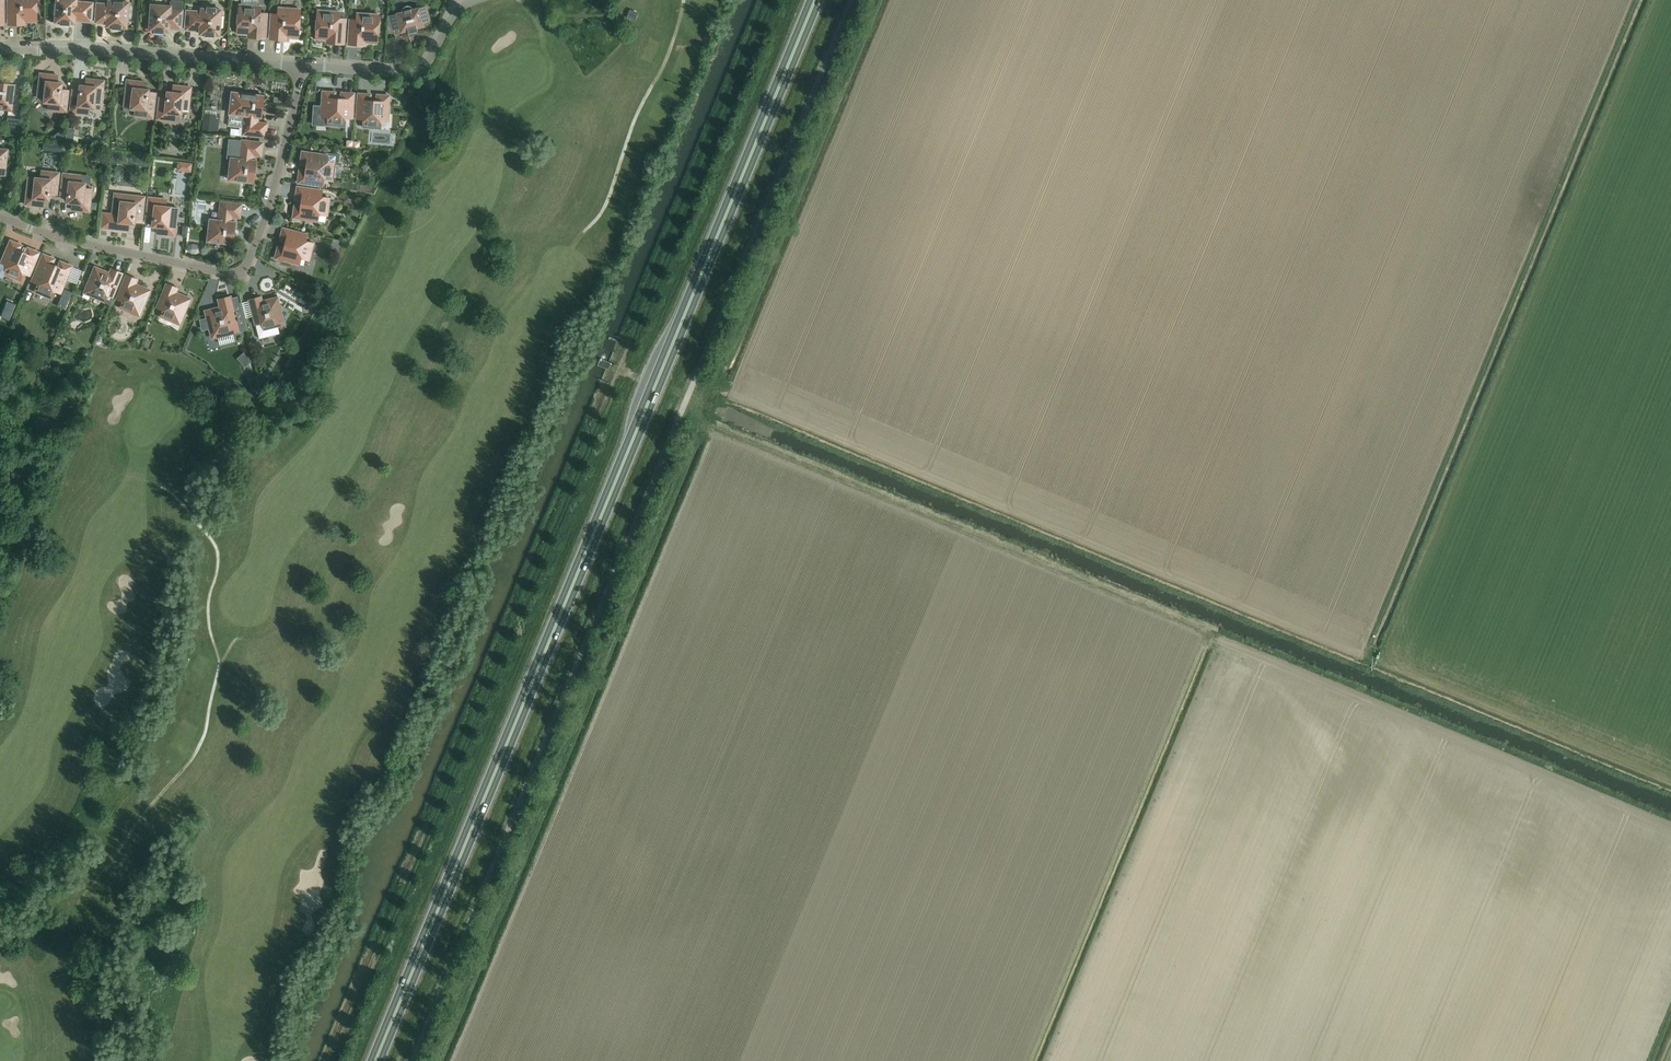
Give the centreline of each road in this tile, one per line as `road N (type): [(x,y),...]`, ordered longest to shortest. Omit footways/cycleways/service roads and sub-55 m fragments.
road 1 (trunk): [(377,1060),(816,0)]
road 2 (residential): [(0,219),(59,240),(246,280),(301,66)]
road 3 (residential): [(301,66),(0,52)]
road 4 (residential): [(474,0),(456,9),(418,74),(301,66)]

